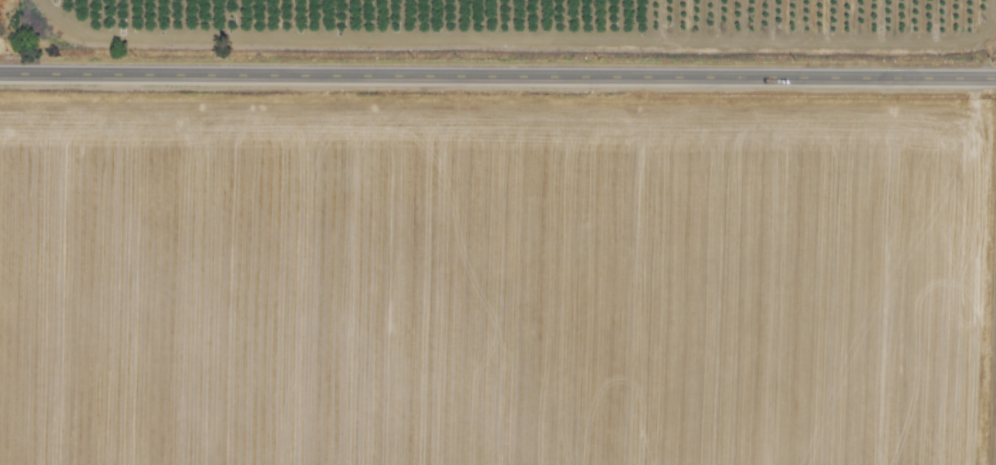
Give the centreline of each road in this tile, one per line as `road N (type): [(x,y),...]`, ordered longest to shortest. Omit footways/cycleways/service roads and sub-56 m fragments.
road 1 (tertiary): [(0,73),(995,75)]

